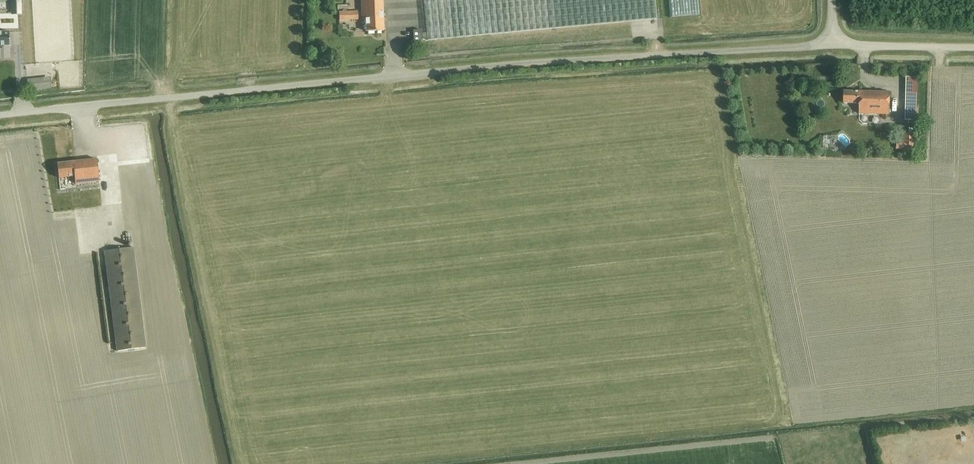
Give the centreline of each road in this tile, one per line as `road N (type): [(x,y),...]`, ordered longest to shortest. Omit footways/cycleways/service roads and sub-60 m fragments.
road 1 (unclassified): [(0,116),(529,63),(833,45)]
road 2 (unclassified): [(973,46),(833,45)]

